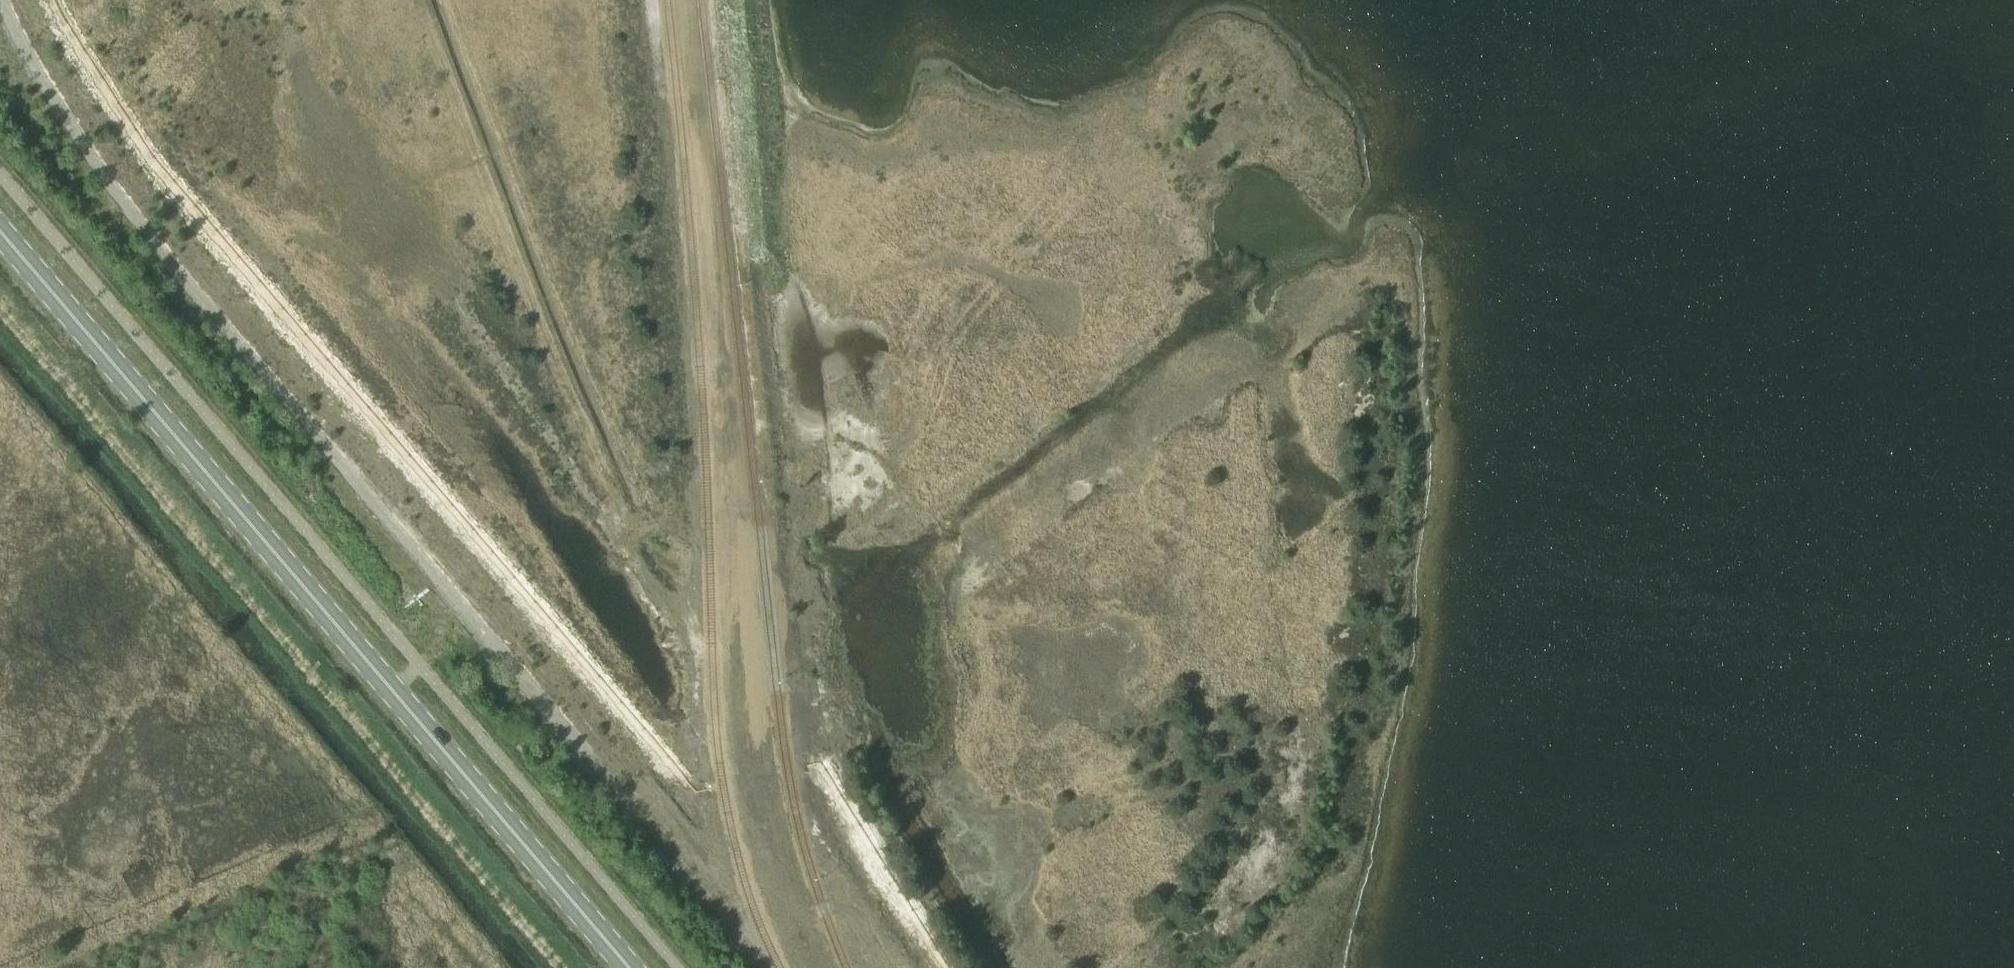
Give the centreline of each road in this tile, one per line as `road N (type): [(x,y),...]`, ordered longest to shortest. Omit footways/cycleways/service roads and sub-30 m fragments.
road 1 (tertiary): [(624,967),(0,240)]

